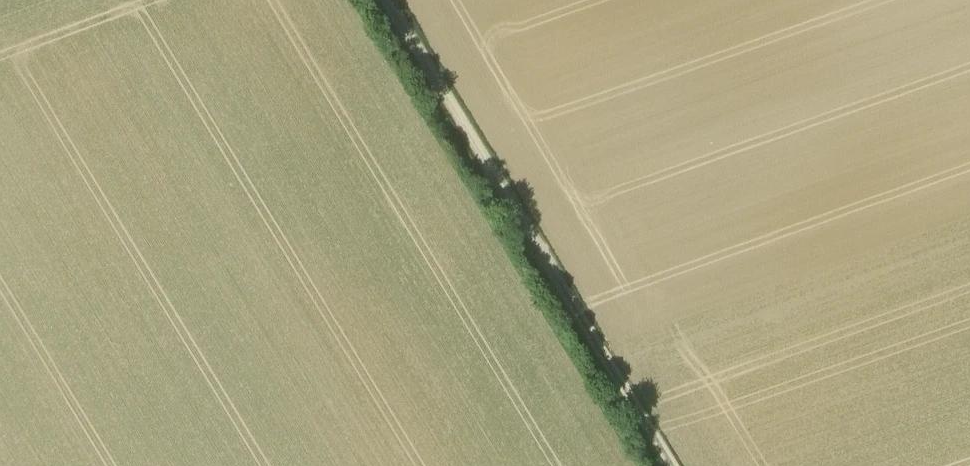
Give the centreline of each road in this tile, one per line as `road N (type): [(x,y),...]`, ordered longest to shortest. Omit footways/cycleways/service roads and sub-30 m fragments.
road 1 (track): [(389,0),(674,465)]

